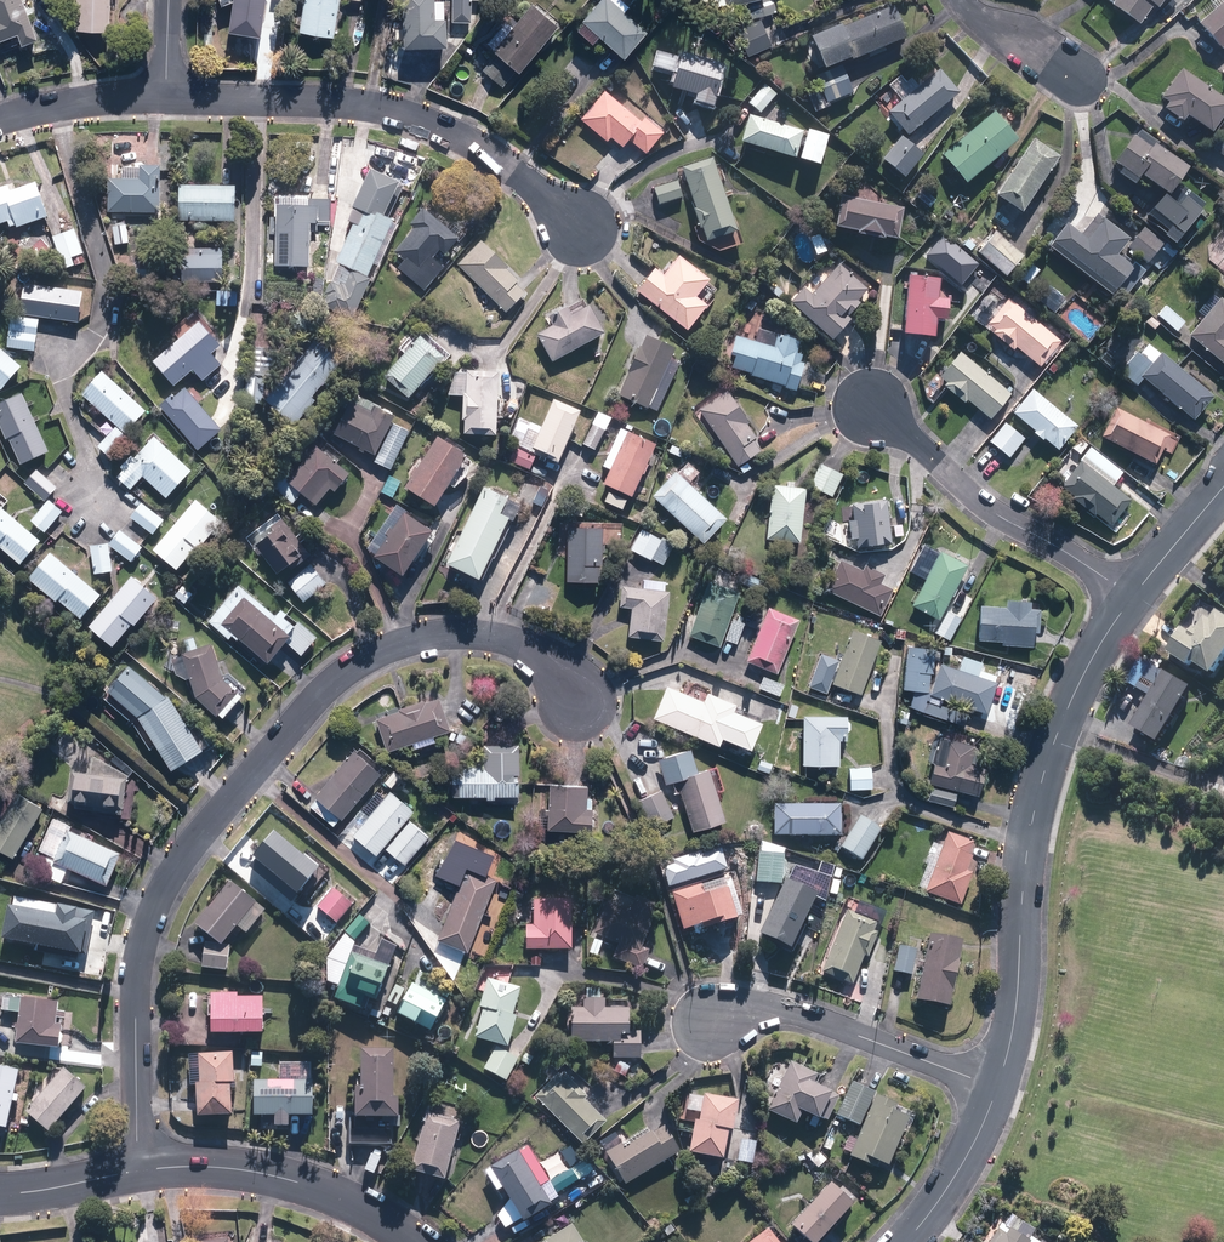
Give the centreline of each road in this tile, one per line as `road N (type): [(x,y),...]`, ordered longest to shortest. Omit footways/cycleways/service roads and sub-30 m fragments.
road 1 (residential): [(582,704),(563,663),(514,643),(441,637),(373,654),(331,679),(162,892),(138,984),(139,1169)]
road 2 (residential): [(1132,597),(1070,706),(1035,798),(1014,1019),(999,1087)]
road 3 (residential): [(581,227),(479,148),(413,116),(336,102),(164,97)]
road 4 (residential): [(873,408),(968,493),(1132,597)]
road 5 (residential): [(712,1023),(803,1013),(999,1087)]
road 6 (residential): [(419,1241),(357,1202),(259,1173),(139,1169)]
road 7 (residential): [(999,1087),(950,1189),(905,1241)]
road 8 (residential): [(164,97),(0,123)]
road 9 (residential): [(1085,85),(961,0)]
road 10 (residential): [(1223,487),(1132,597)]
road 11 (residential): [(139,1169),(0,1194)]

